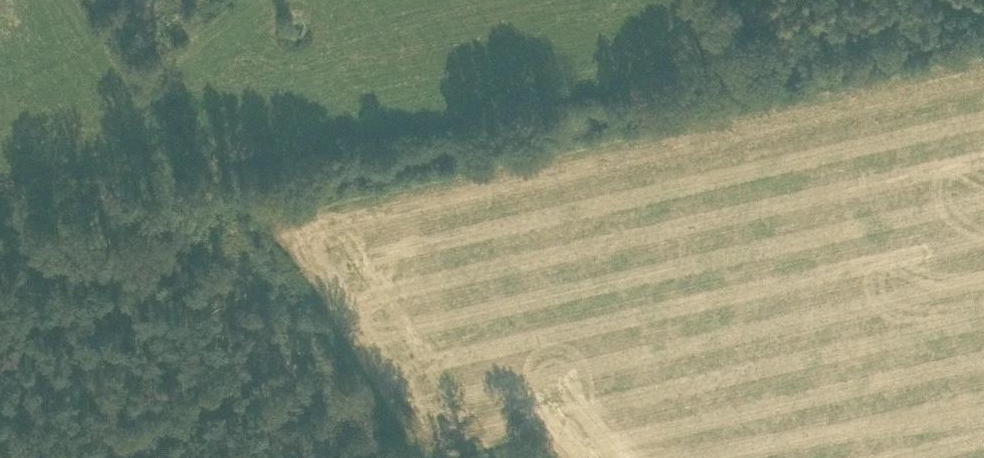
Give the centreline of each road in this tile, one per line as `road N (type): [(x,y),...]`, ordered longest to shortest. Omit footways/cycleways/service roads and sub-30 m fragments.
road 1 (track): [(177,163),(206,201),(983,28)]

